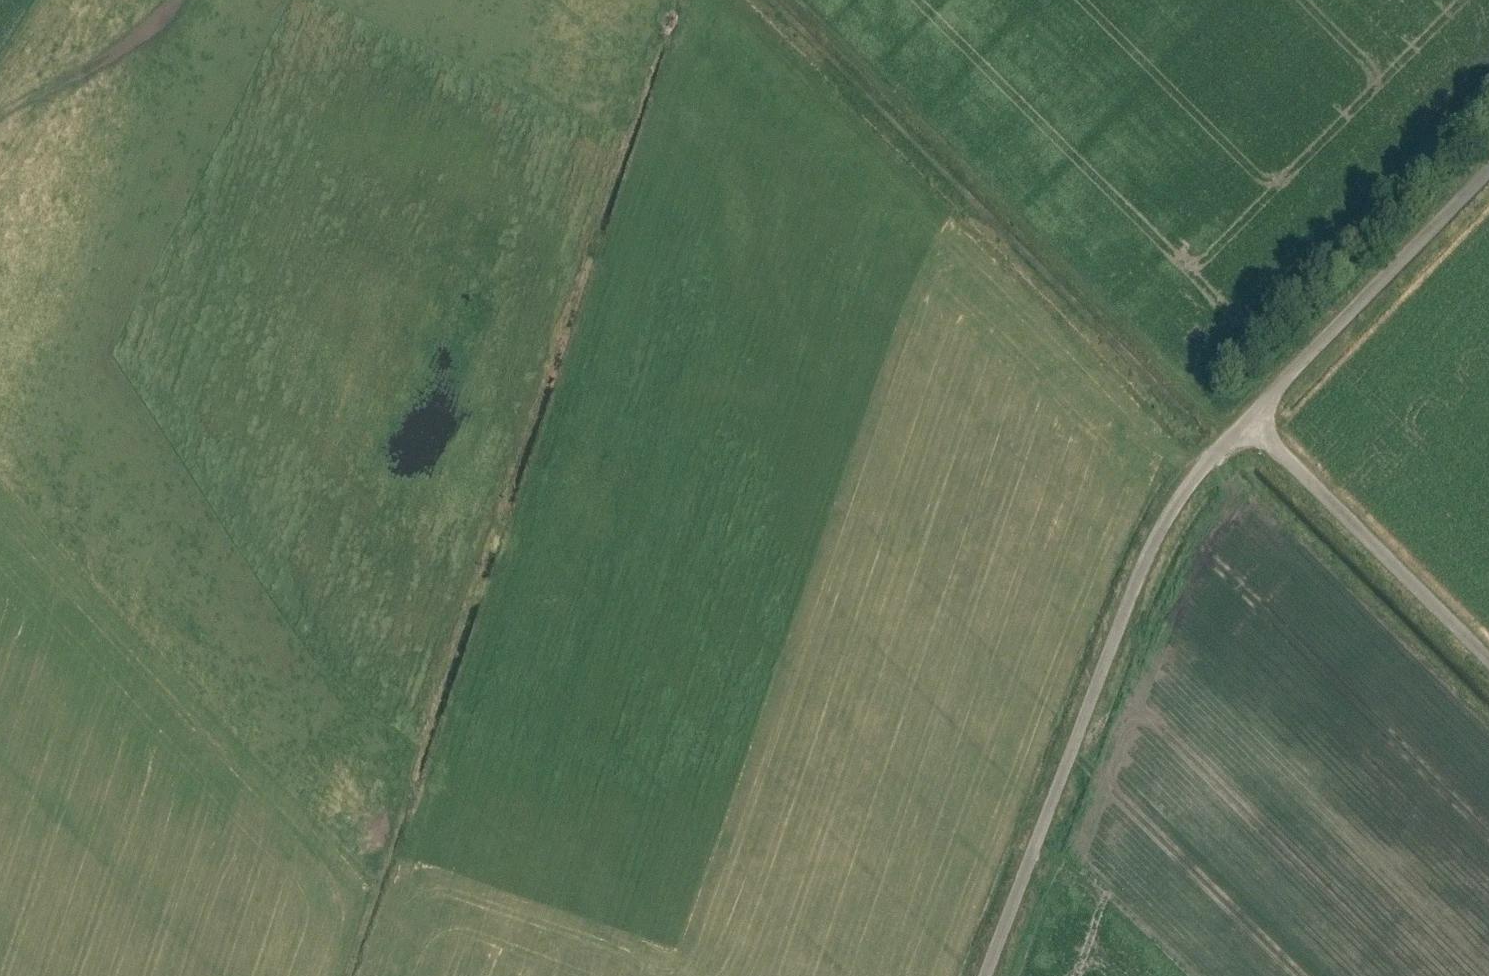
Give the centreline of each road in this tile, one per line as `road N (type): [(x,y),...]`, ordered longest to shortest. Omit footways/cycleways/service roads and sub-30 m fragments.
road 1 (unclassified): [(1001,975),(1159,531),(1201,471),(1488,172)]
road 2 (track): [(1488,660),(1249,421)]

